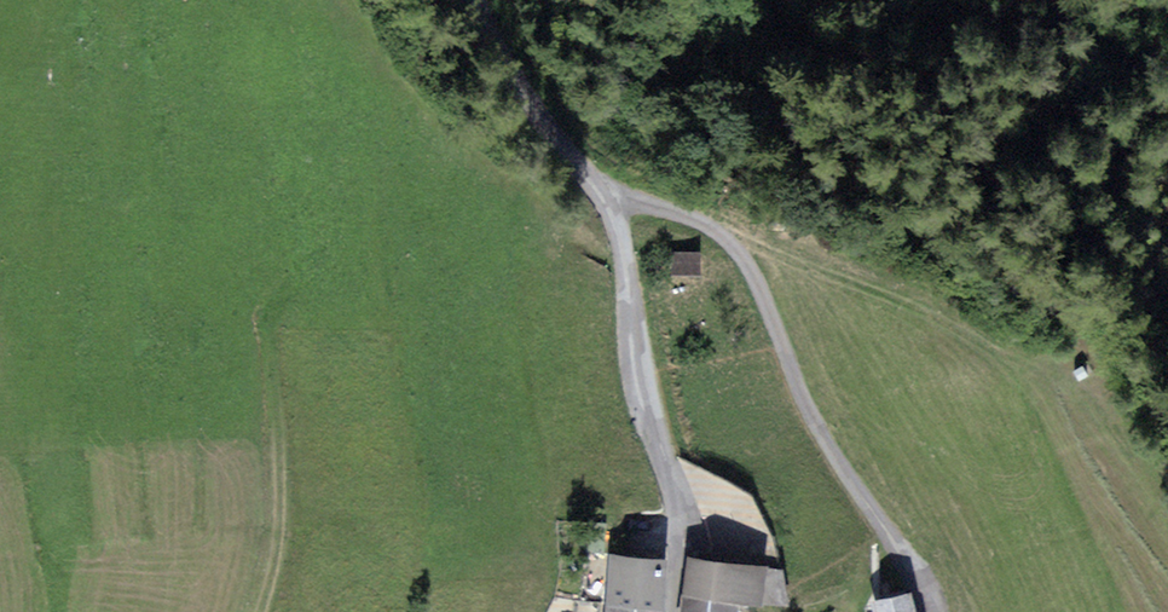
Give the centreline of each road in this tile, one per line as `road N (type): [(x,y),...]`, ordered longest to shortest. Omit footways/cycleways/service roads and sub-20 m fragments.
road 1 (residential): [(930,611),(887,524),(828,456),(751,281),(724,243),(684,218),(622,202),(605,208)]
road 2 (track): [(260,611),(279,545),(281,486),(263,315)]
road 3 (tertiary): [(605,208),(668,480)]
road 4 (tertiary): [(467,0),(529,111),(605,208)]
road 5 (unclassified): [(668,480),(679,528),(676,611)]

